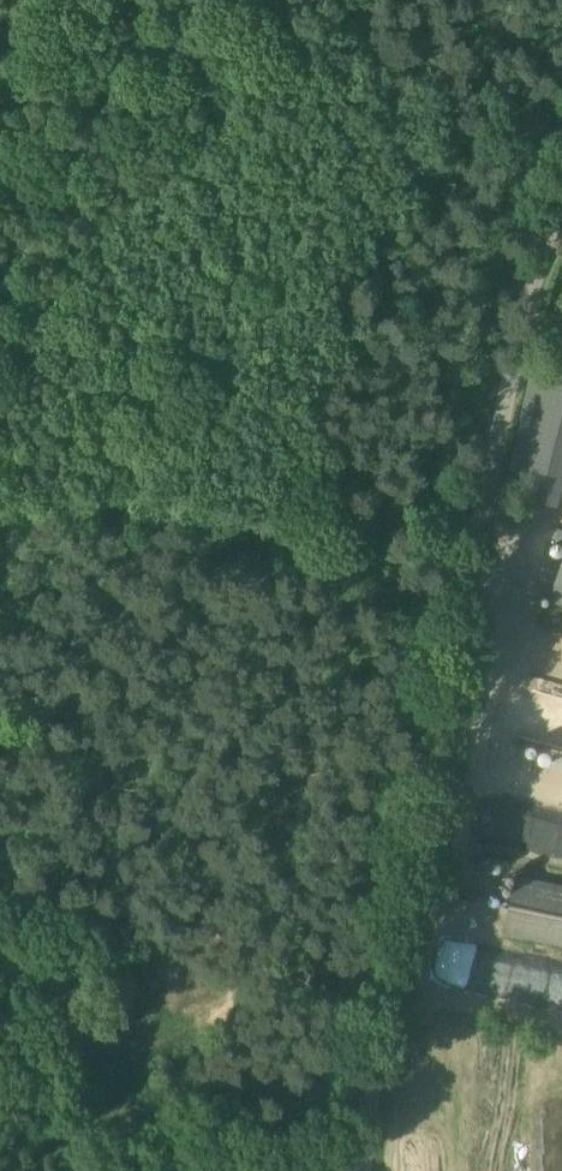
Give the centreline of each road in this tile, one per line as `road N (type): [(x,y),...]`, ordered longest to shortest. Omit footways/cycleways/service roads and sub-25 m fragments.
road 1 (unclassified): [(371,1170),(380,1090),(414,955),(528,334),(561,235)]
road 2 (track): [(0,1115),(371,1163)]

